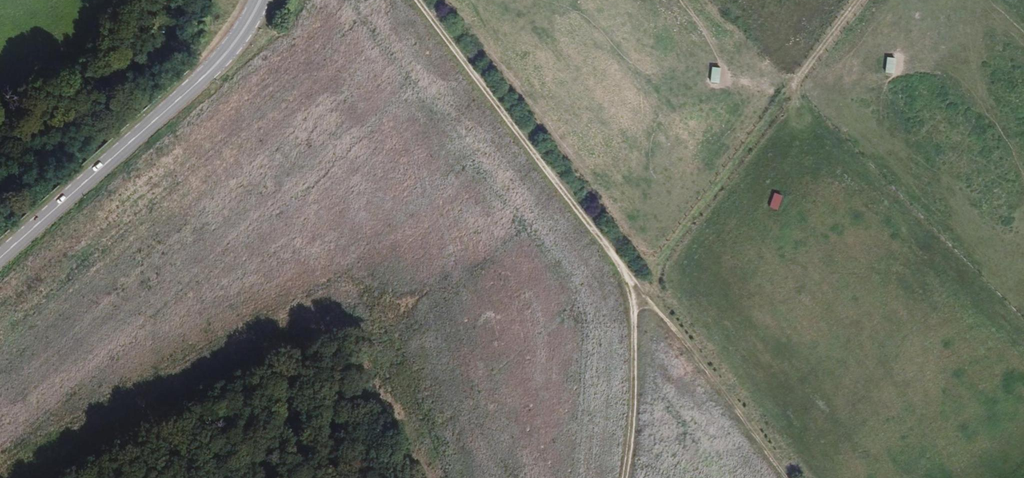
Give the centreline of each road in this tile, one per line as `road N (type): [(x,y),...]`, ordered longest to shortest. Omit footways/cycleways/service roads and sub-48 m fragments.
road 1 (track): [(627,477),(639,413),(635,281),(413,0)]
road 2 (secondary): [(259,0),(227,53),(0,258)]
road 3 (track): [(862,0),(642,291)]
road 4 (track): [(635,281),(787,477)]

